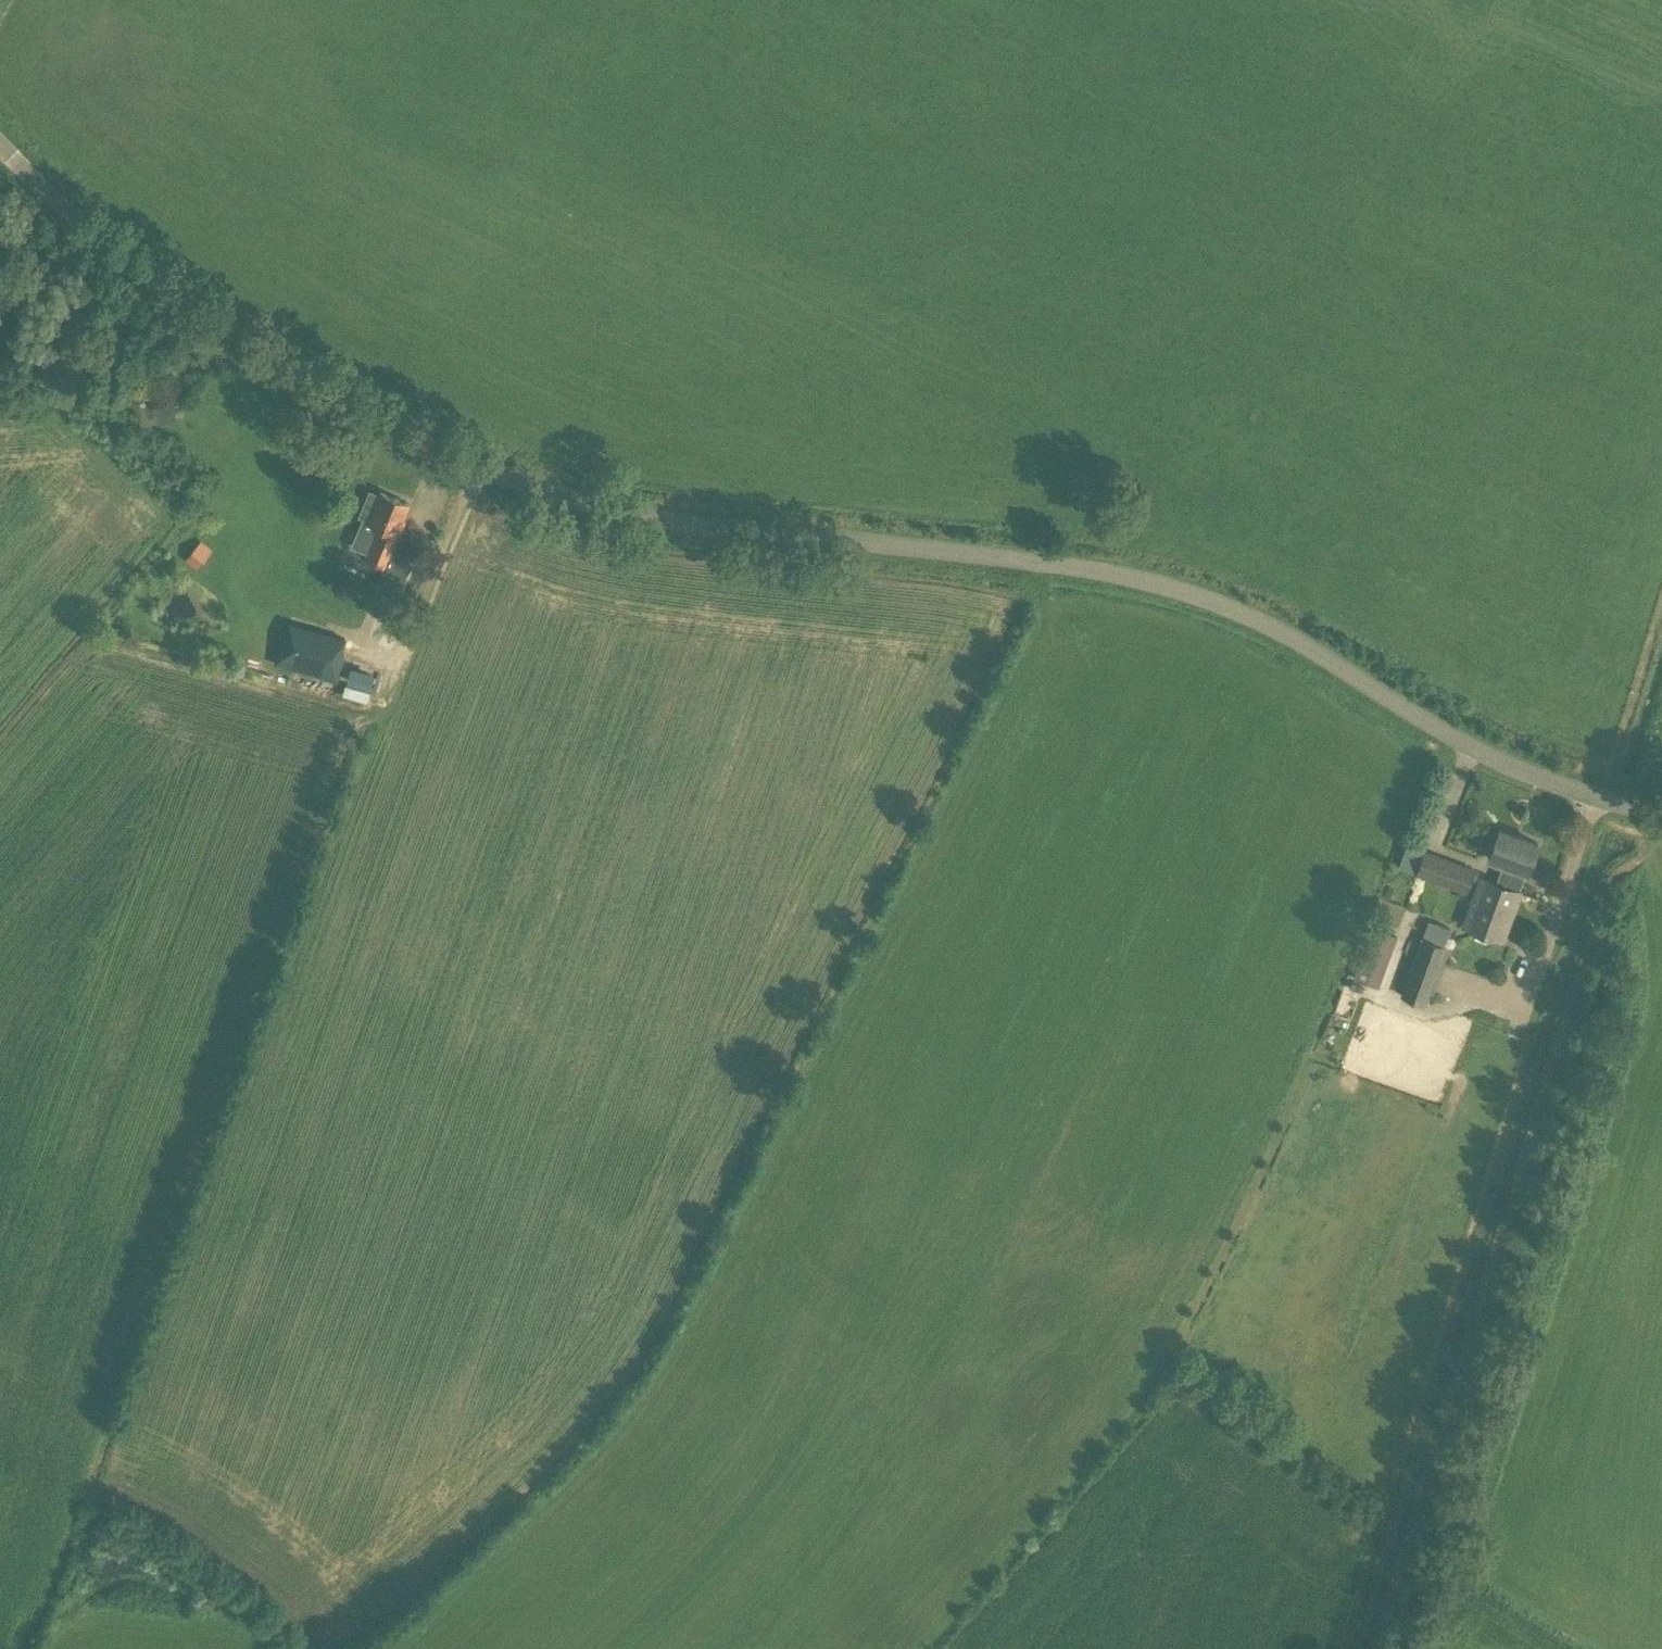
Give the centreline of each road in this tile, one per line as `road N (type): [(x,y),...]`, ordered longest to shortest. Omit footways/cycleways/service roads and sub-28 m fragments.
road 1 (unclassified): [(1661,815),(1507,765),(1295,639),(1174,590),(1100,571),(641,517),(484,468),(249,346),(145,275),(0,144)]

